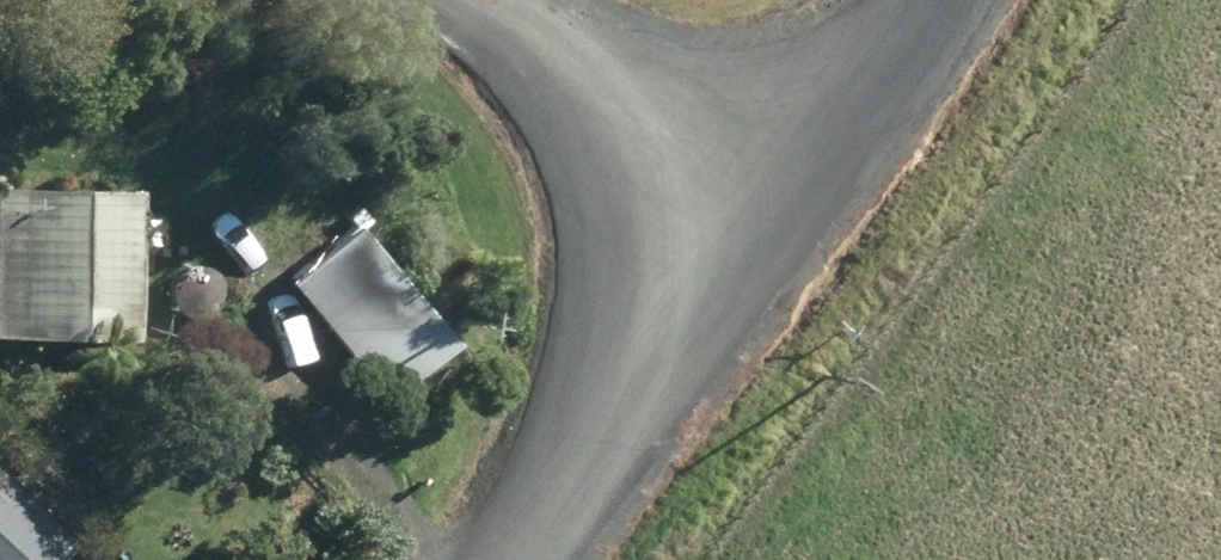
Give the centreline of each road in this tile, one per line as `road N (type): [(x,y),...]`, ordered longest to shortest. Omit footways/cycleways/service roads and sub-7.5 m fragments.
road 1 (unclassified): [(746,191),(453,559)]
road 2 (unclassified): [(504,0),(746,191)]
road 3 (unclassified): [(871,0),(746,191)]

